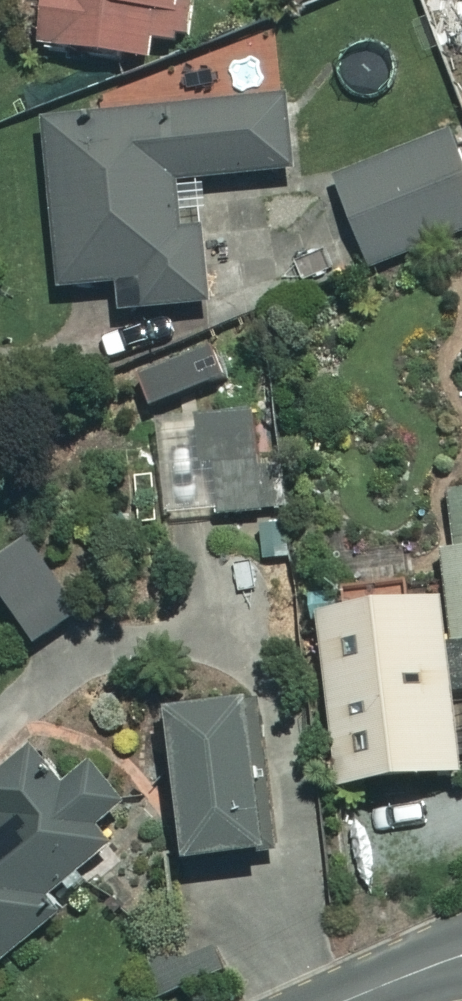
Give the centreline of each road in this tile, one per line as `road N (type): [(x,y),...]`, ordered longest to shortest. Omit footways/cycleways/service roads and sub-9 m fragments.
road 1 (residential): [(461,955),(345,1000)]

